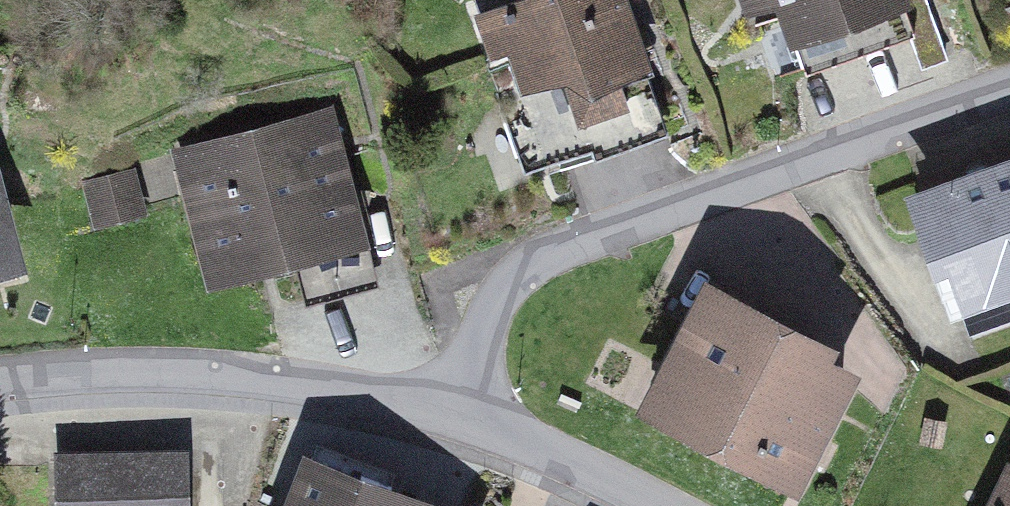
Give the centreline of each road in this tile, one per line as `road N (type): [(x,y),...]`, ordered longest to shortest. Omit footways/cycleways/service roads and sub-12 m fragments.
road 1 (residential): [(1009,93),(544,256),(466,400)]
road 2 (residential): [(466,400),(278,368),(0,394)]
road 3 (residential): [(664,505),(466,400)]

